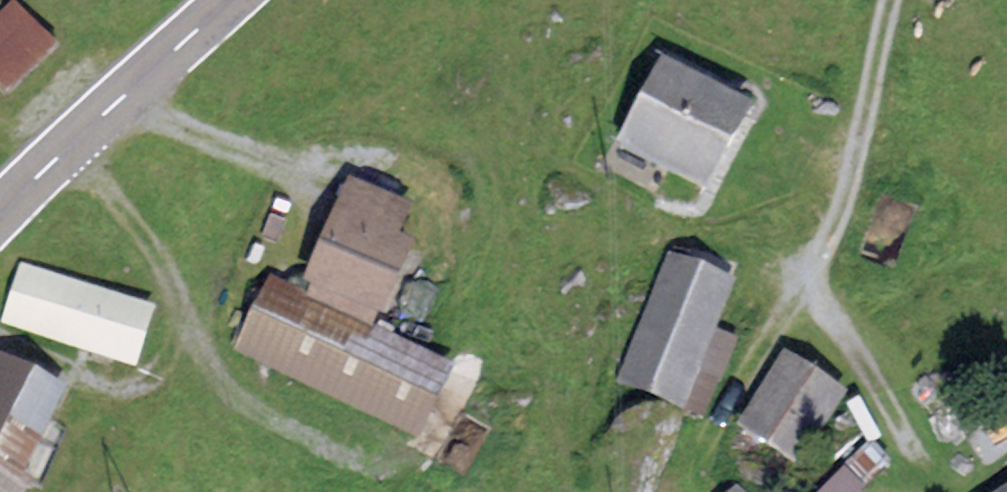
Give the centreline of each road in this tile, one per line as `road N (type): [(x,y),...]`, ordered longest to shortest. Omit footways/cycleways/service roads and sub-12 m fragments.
road 1 (track): [(66,151),(140,227),(220,376),(251,411),(363,460),(438,467)]
road 2 (primary): [(233,0),(0,214)]
road 3 (track): [(124,98),(194,144),(334,201)]
road 4 (track): [(797,282),(762,337),(694,491)]
road 5 (track): [(797,282),(879,384),(912,450)]

